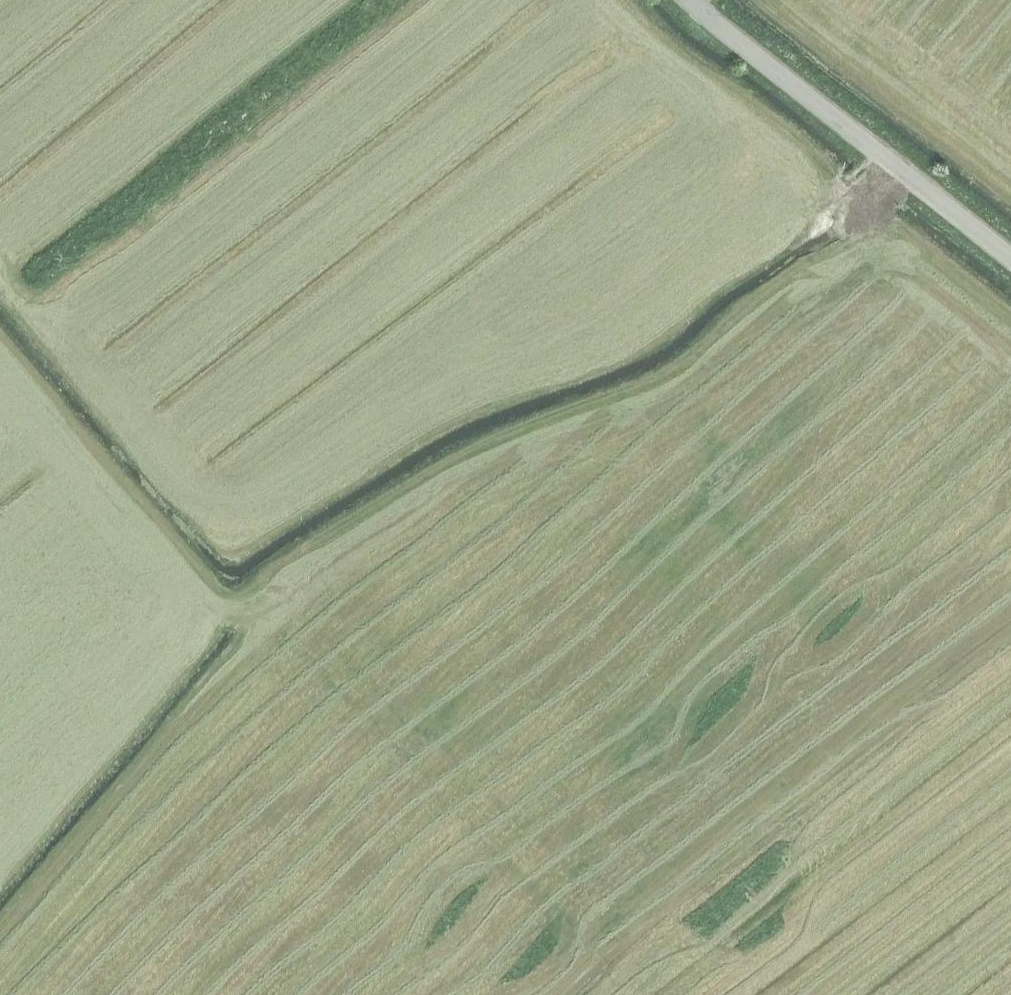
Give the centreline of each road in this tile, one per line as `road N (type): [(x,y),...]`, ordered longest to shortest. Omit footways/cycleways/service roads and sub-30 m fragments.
road 1 (tertiary): [(1010,258),(689,0)]

